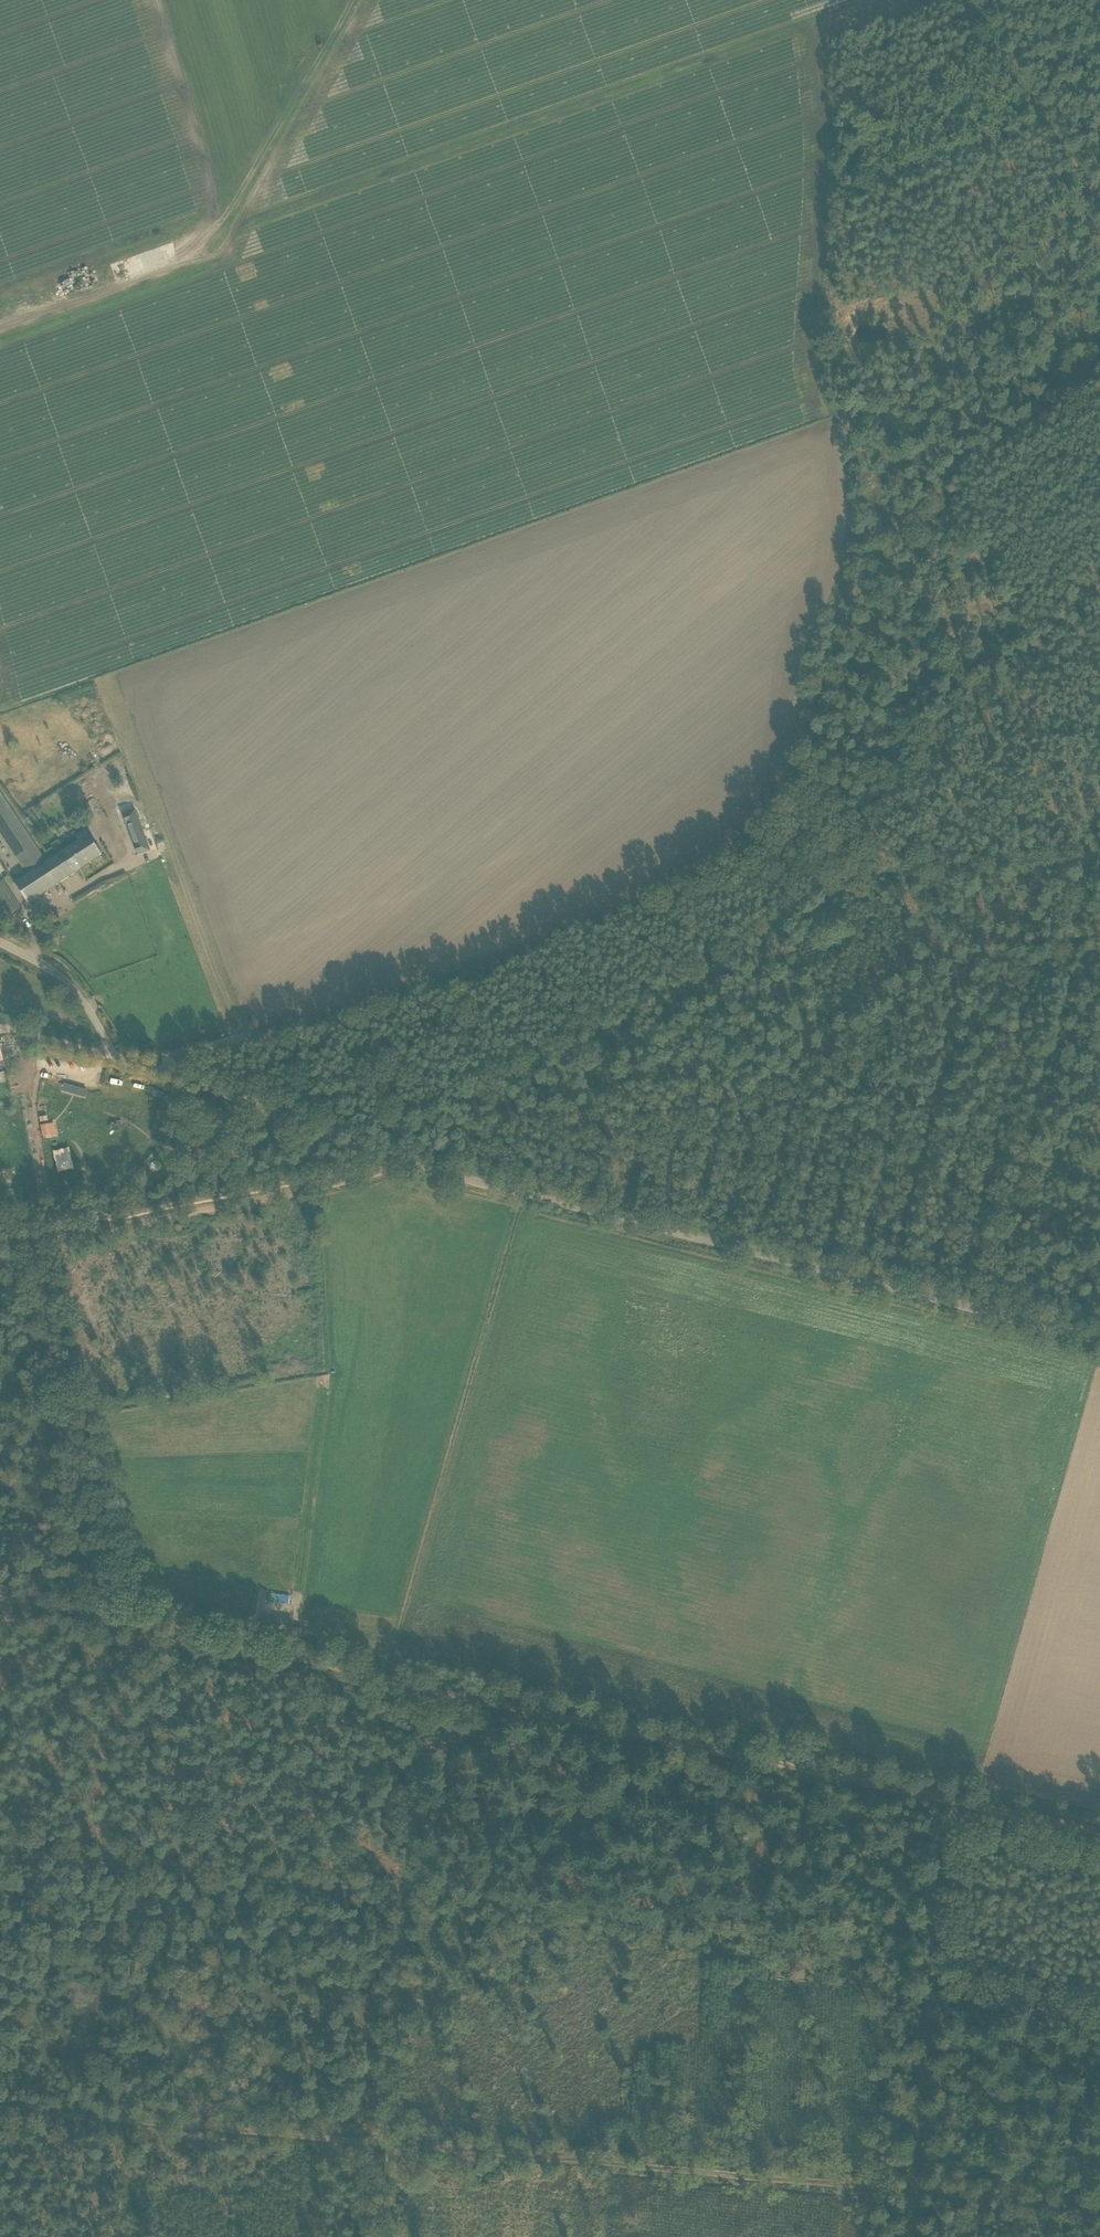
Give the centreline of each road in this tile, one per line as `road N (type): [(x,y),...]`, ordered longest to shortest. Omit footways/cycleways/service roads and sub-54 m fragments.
road 1 (unclassified): [(1099,1345),(398,1162),(219,1089),(113,1057)]
road 2 (track): [(1099,1836),(107,1622)]
road 3 (track): [(0,2110),(907,2194)]
road 4 (track): [(164,1072),(655,895),(738,846),(783,790),(818,622)]
road 5 (track): [(818,622),(843,537),(842,488),(806,336),(817,146),(807,45),(819,33),(913,0)]
road 6 (track): [(477,1117),(479,1081),(488,1073),(807,898),(1089,840)]
road 7 (track): [(477,1117),(661,1114),(746,1092),(995,957),(1028,935),(1085,870)]
road 8 (track): [(367,2236),(418,1690)]
road 9 (track): [(400,1882),(921,1953)]
road 10 (track): [(352,0),(188,265),(0,334)]
road 11 (track): [(1085,870),(986,1316)]
road 12 (track): [(937,1802),(907,2194)]
road 13 (track): [(107,1622),(32,1239)]
road 14 (track): [(1099,376),(905,518),(818,622)]
road 15 (track): [(32,1239),(398,1162)]
road 16 (track): [(907,2194),(1099,2211)]
road 17 (unclassified): [(113,1057),(64,980),(0,941)]

